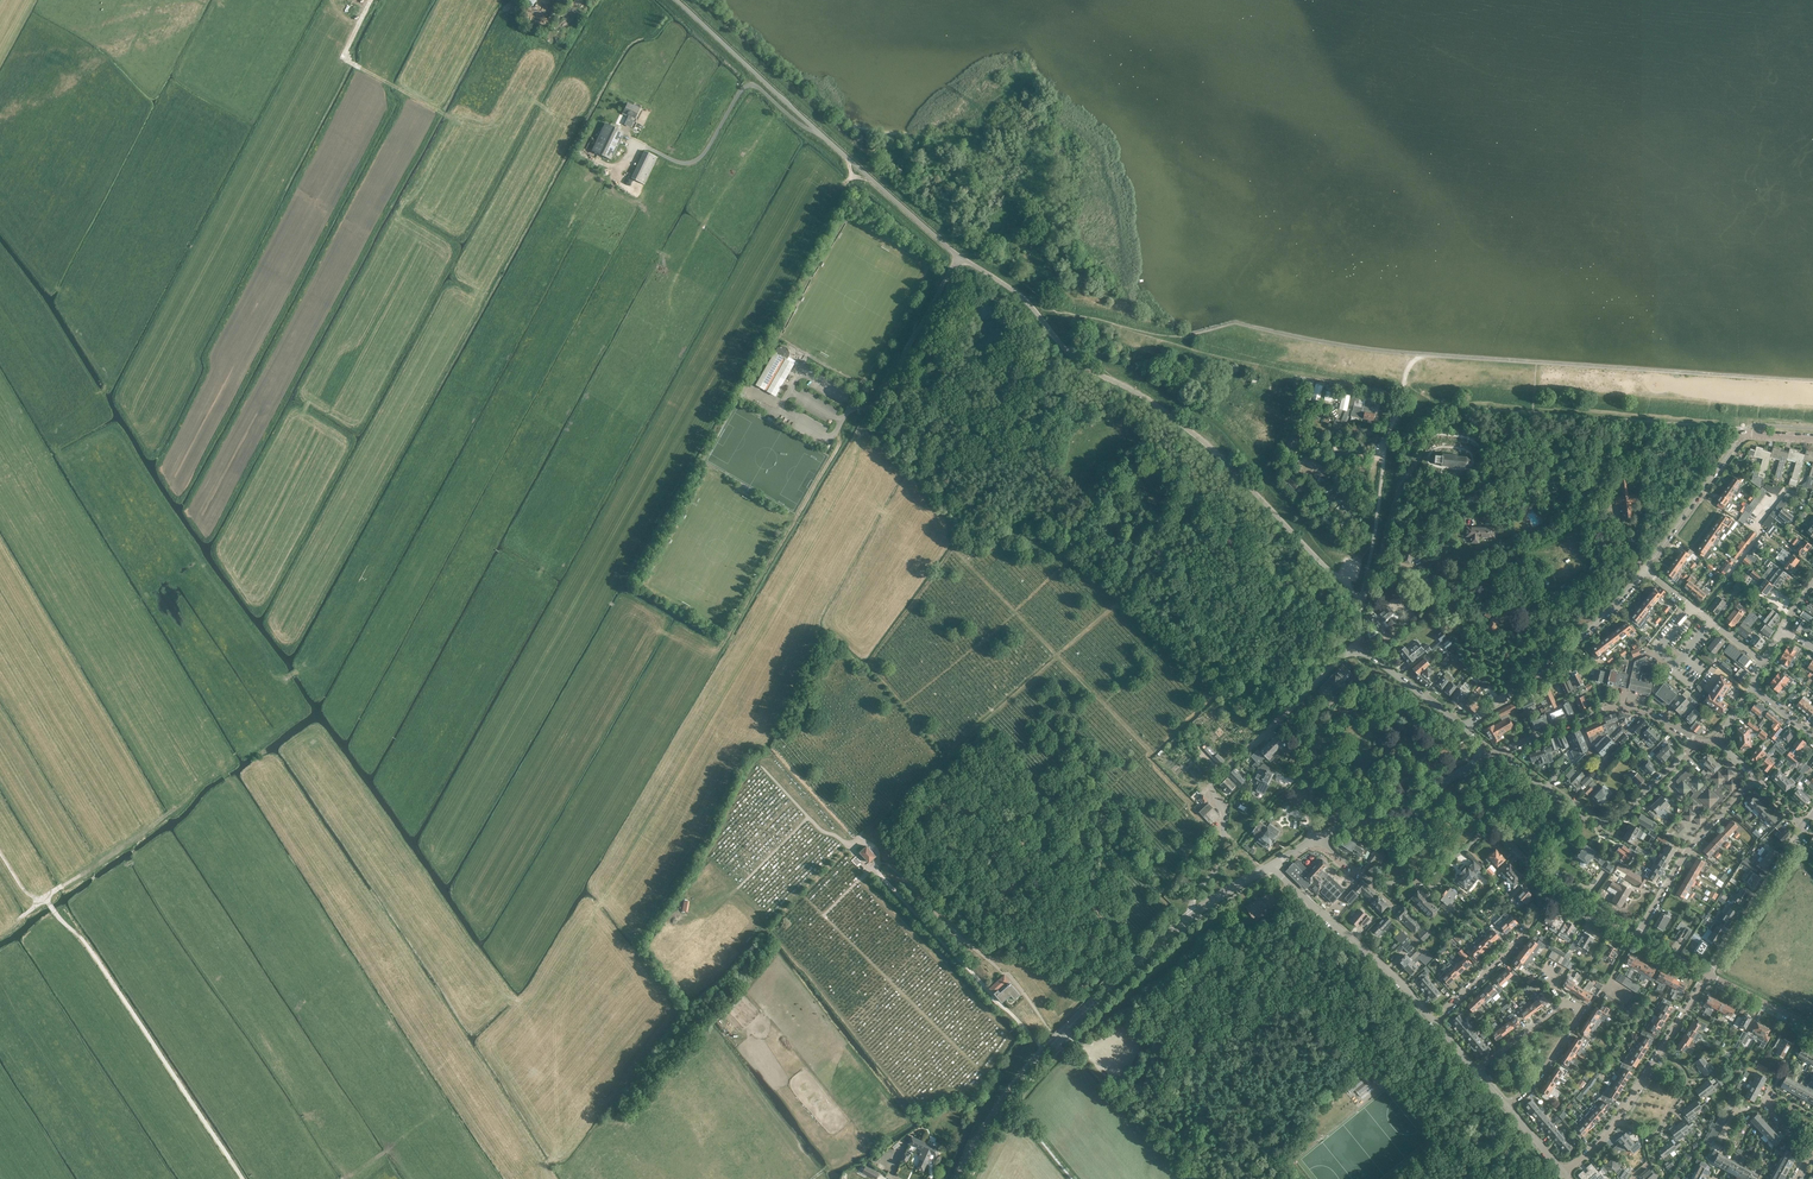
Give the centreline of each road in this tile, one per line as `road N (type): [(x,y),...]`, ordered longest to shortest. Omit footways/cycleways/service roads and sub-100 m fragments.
road 1 (unclassified): [(1362,609),(1224,463),(1134,390),(1074,359),(1028,304),(892,200),(675,0)]
road 2 (tertiary): [(962,1178),(1045,1051),(1193,917)]
road 3 (track): [(243,1178),(80,937),(55,914)]
road 4 (track): [(222,770),(44,900),(25,892),(0,852)]
road 5 (unclassified): [(1193,917),(1196,896),(1223,864),(1224,820),(1212,784),(1303,697)]
road 6 (residential): [(1509,1109),(1534,1088),(1581,1014),(1566,1004),(1477,1071)]
road 7 (residential): [(1566,1176),(1616,1123),(1708,974)]
road 8 (residential): [(1465,726),(1601,618),(1644,569)]
road 9 (residential): [(1812,439),(1739,436),(1644,569)]
road 10 (tertiary): [(1435,1022),(1274,865)]
road 11 (residential): [(1500,752),(1617,708),(1646,712),(1698,741)]
road 12 (residential): [(1635,943),(1682,858),(1755,779)]
road 13 (track): [(453,118),(347,59),(369,0)]
road 14 (residential): [(1435,1022),(1500,965),(1553,892)]
road 15 (residential): [(1708,974),(1805,829)]
road 16 (unclassified): [(1362,609),(1384,442)]
road 17 (unclassified): [(1461,771),(1415,812),(1316,838)]
road 18 (residential): [(1763,663),(1644,569)]
road 19 (residential): [(1366,878),(1392,882),(1420,873),(1453,858),(1490,823)]
road 20 (residential): [(1587,819),(1623,812),(1698,741)]
road 21 (unclassified): [(1465,726),(1353,650)]

